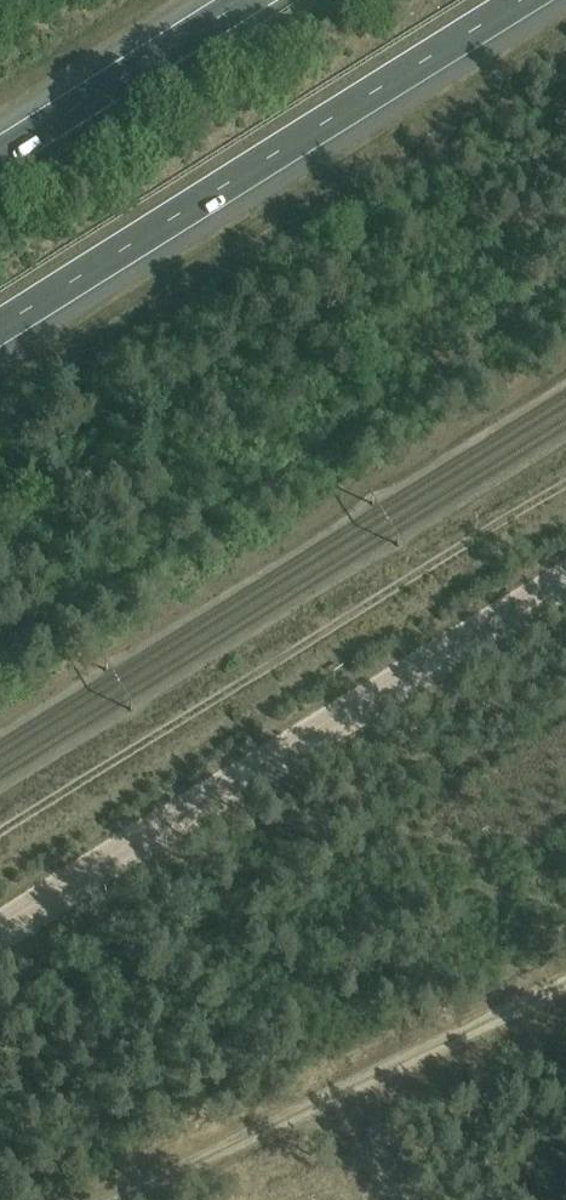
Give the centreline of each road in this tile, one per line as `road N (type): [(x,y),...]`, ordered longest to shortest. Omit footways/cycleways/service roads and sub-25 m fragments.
road 1 (track): [(0,831),(565,483)]
road 2 (motorway): [(0,329),(525,0)]
road 3 (motorway): [(252,0),(0,159)]

